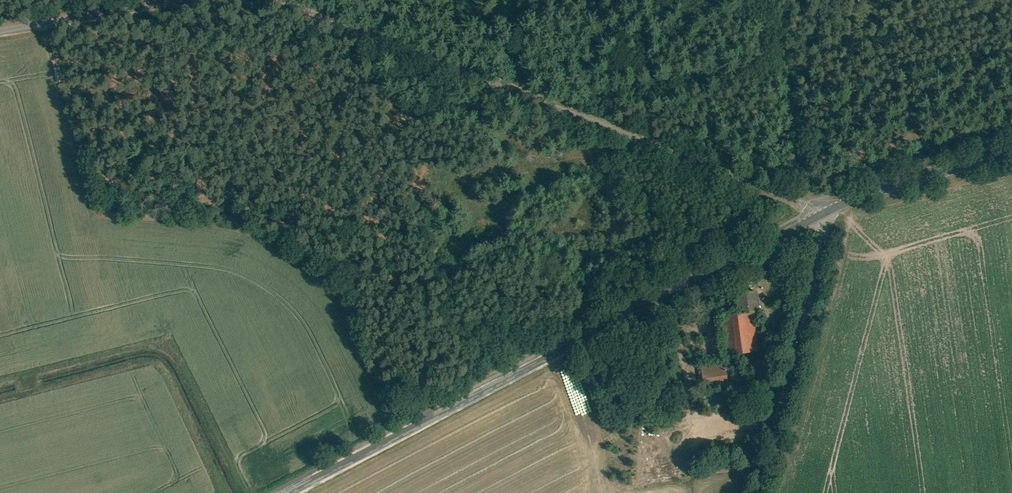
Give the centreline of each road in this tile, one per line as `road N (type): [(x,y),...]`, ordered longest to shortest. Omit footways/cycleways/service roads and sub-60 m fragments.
road 1 (tertiary): [(286,492),(825,213)]
road 2 (unclassified): [(825,213),(271,0)]
road 3 (track): [(825,213),(810,186),(773,0)]
road 4 (tertiary): [(825,213),(1011,152)]
road 5 (unclassified): [(138,0),(0,25)]

